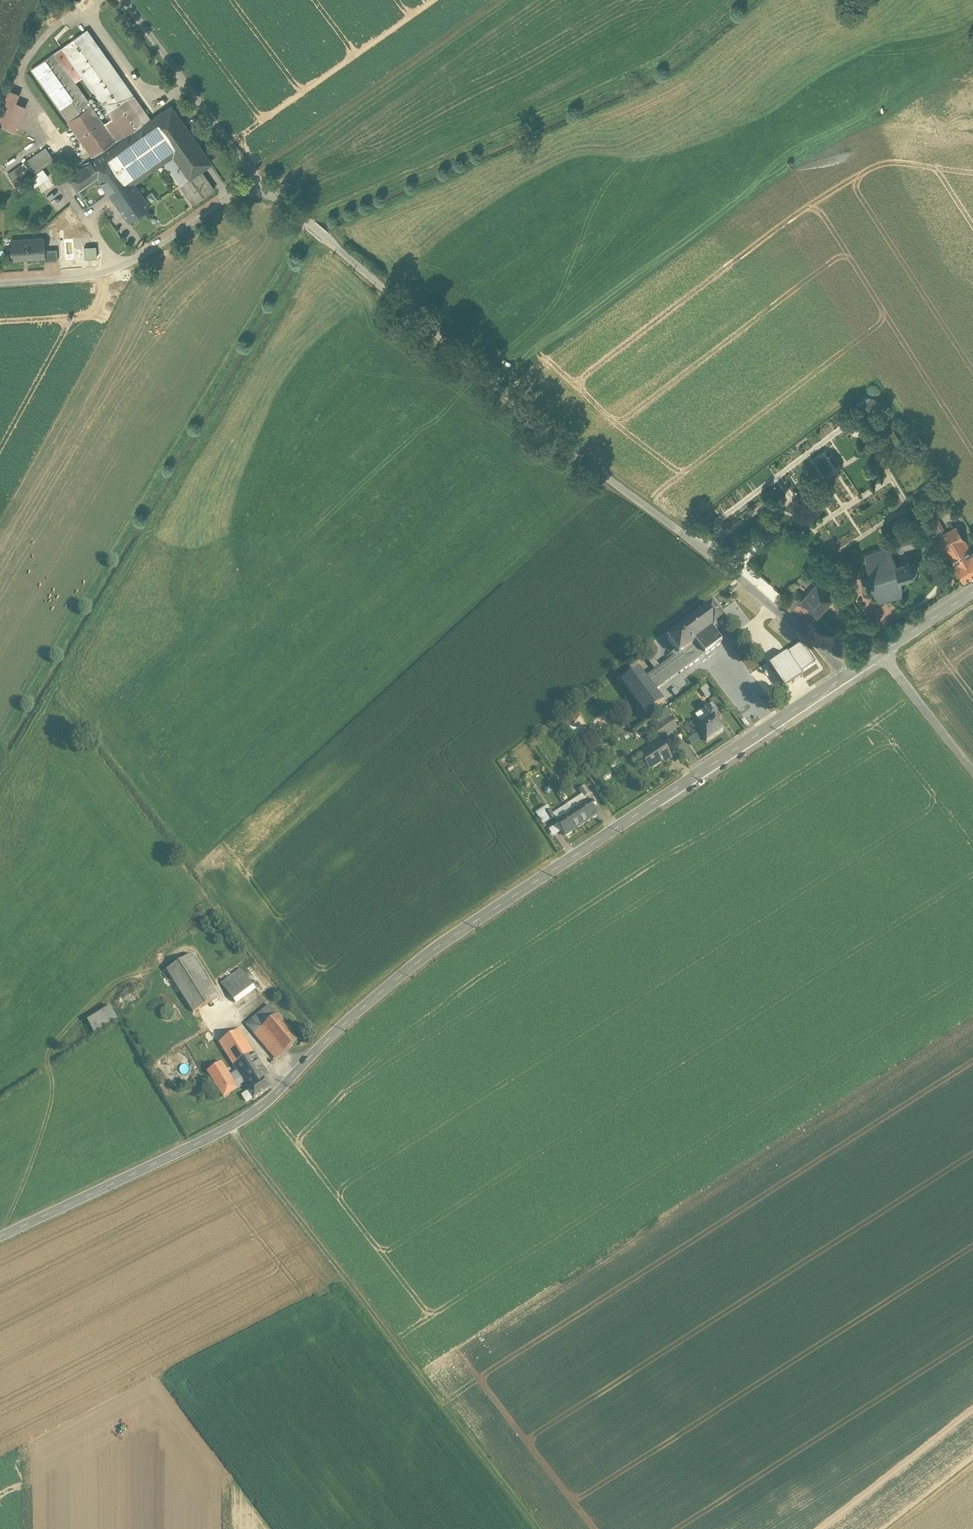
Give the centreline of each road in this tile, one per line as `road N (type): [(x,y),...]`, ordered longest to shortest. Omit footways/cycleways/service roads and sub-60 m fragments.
road 1 (tertiary): [(0,1237),(230,1127),(446,940),(850,673)]
road 2 (unclassified): [(254,174),(515,405),(850,673)]
road 3 (track): [(230,1127),(539,1528)]
road 4 (track): [(501,0),(254,174)]
road 5 (unclassified): [(0,283),(116,268),(254,174)]
road 6 (unclassified): [(124,0),(254,174)]
road 7 (unclassified): [(883,651),(972,771)]

